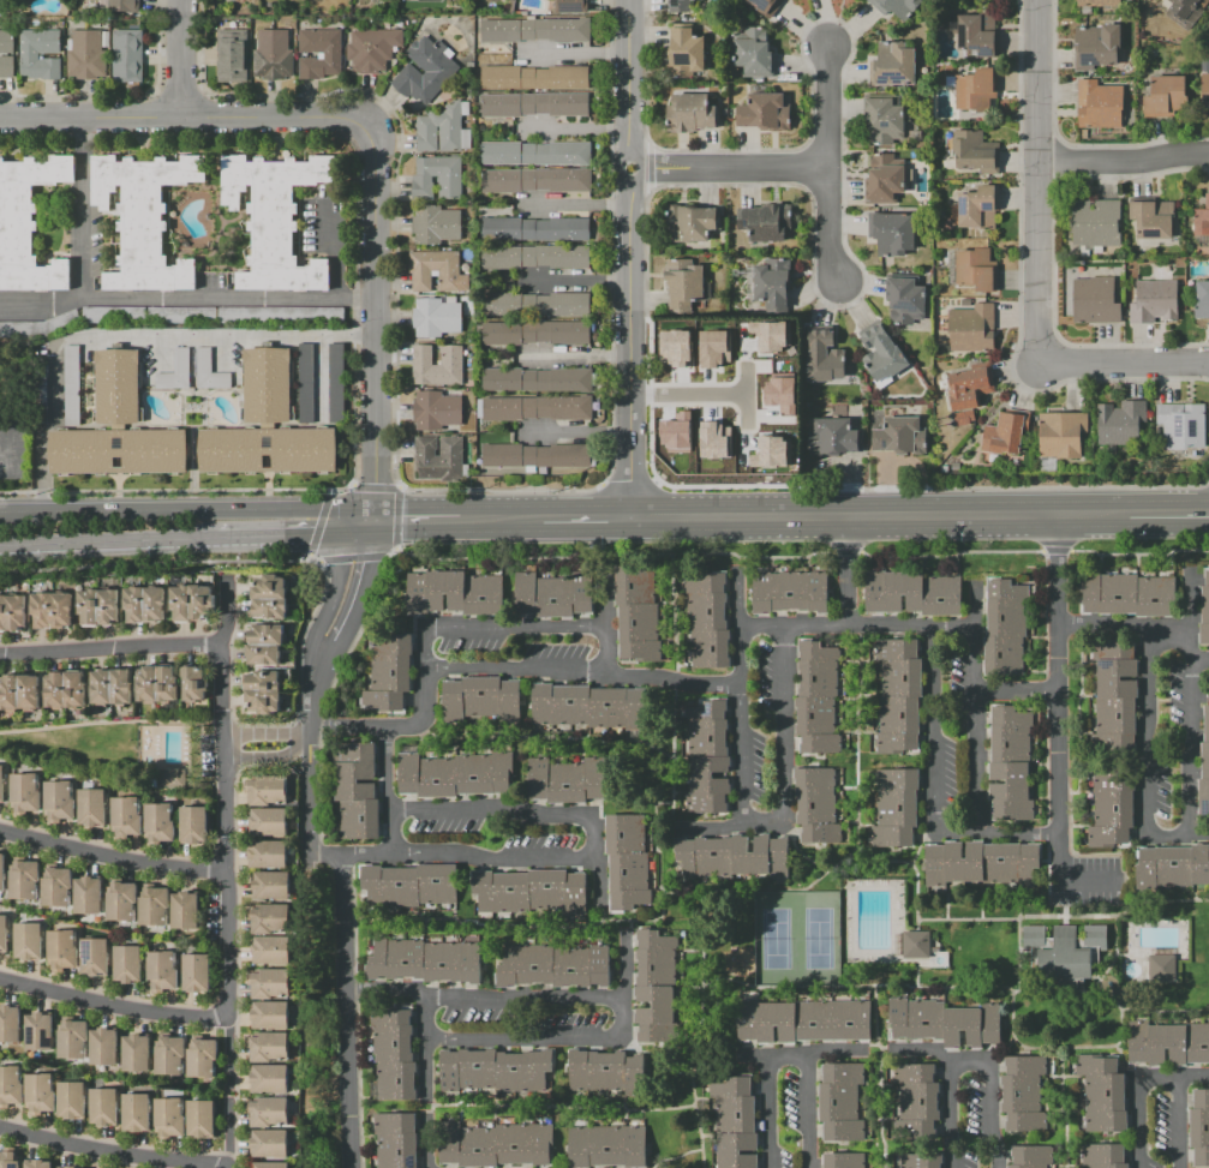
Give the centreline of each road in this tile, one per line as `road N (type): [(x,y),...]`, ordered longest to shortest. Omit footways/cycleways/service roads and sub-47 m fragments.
road 1 (residential): [(633,0),(629,516)]
road 2 (secondary): [(1130,515),(629,516)]
road 3 (residential): [(378,131),(377,520)]
road 4 (secondary): [(377,520),(333,505),(0,512)]
road 5 (residential): [(1041,0),(1043,366)]
road 6 (residential): [(339,853),(351,1167)]
road 7 (residential): [(828,47),(838,287)]
road 8 (residential): [(377,520),(325,635),(309,742)]
road 9 (secondary): [(0,548),(216,543)]
road 10 (residential): [(186,110),(349,108),(378,131)]
road 11 (residential): [(828,172),(635,173)]
road 12 (residential): [(0,120),(186,110)]
road 13 (residential): [(1042,161),(1208,158)]
road 14 (residential): [(1043,366),(1208,372)]
road 15 (secondary): [(216,543),(316,540),(377,520)]

